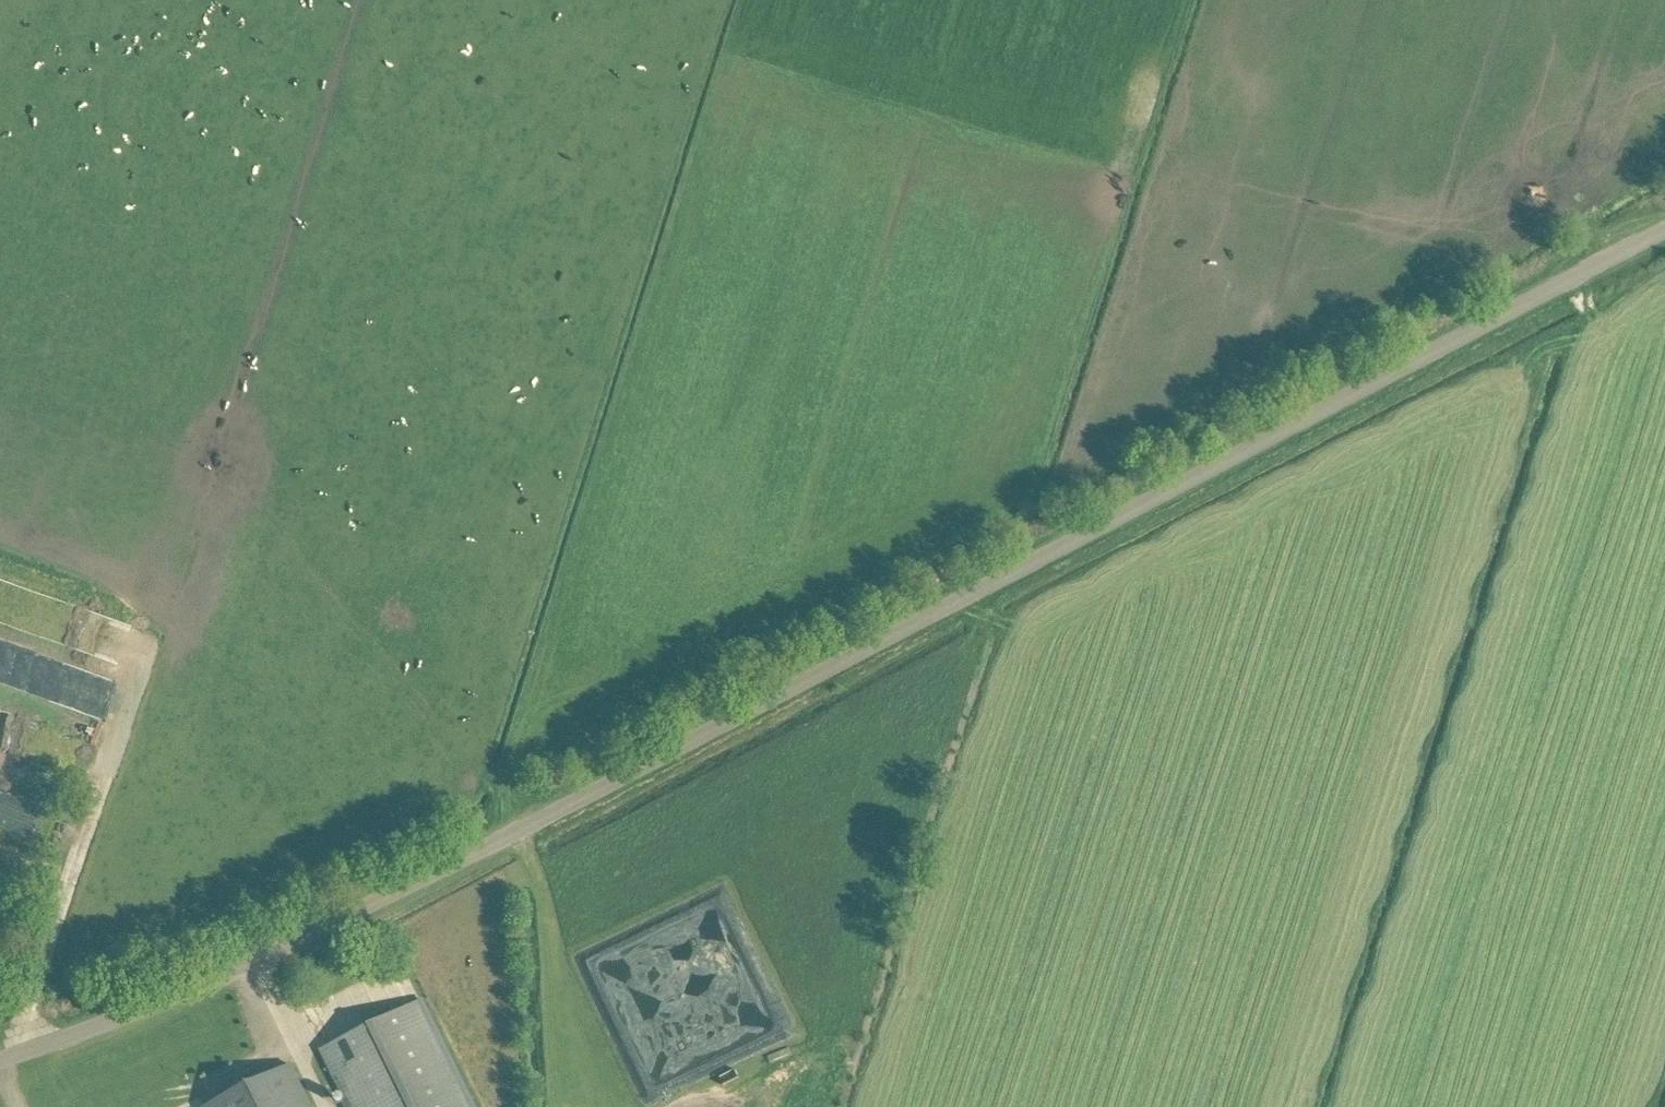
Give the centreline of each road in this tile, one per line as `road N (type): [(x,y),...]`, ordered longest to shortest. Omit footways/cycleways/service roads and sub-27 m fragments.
road 1 (tertiary): [(0,1061),(191,992),(382,902),(1664,232)]

